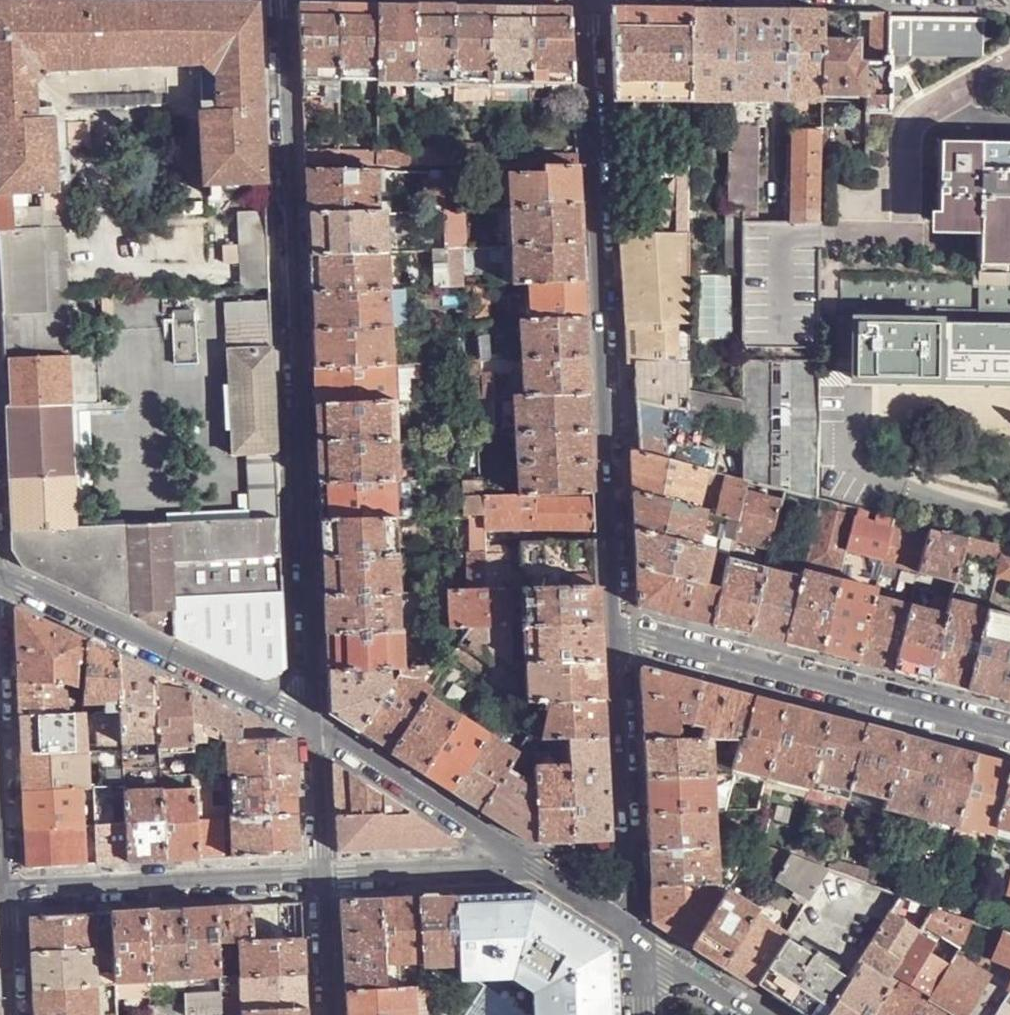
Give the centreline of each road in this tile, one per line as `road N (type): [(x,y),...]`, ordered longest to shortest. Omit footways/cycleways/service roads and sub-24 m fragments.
road 1 (residential): [(311,724),(278,0)]
road 2 (residential): [(587,0),(623,631)]
road 3 (residential): [(1009,731),(623,631)]
road 4 (residential): [(311,724),(0,579)]
road 5 (residential): [(320,876),(10,894)]
road 6 (residential): [(623,631),(634,934)]
road 7 (residential): [(519,858),(311,724)]
road 8 (residential): [(519,858),(502,867),(320,876)]
road 9 (residential): [(0,700),(10,894)]
road 10 (residential): [(320,876),(311,724)]
road 11 (residential): [(754,1014),(634,934)]
road 12 (residential): [(328,1014),(320,876)]
road 13 (residential): [(634,934),(519,858)]
road 14 (residential): [(10,894),(16,1014)]

